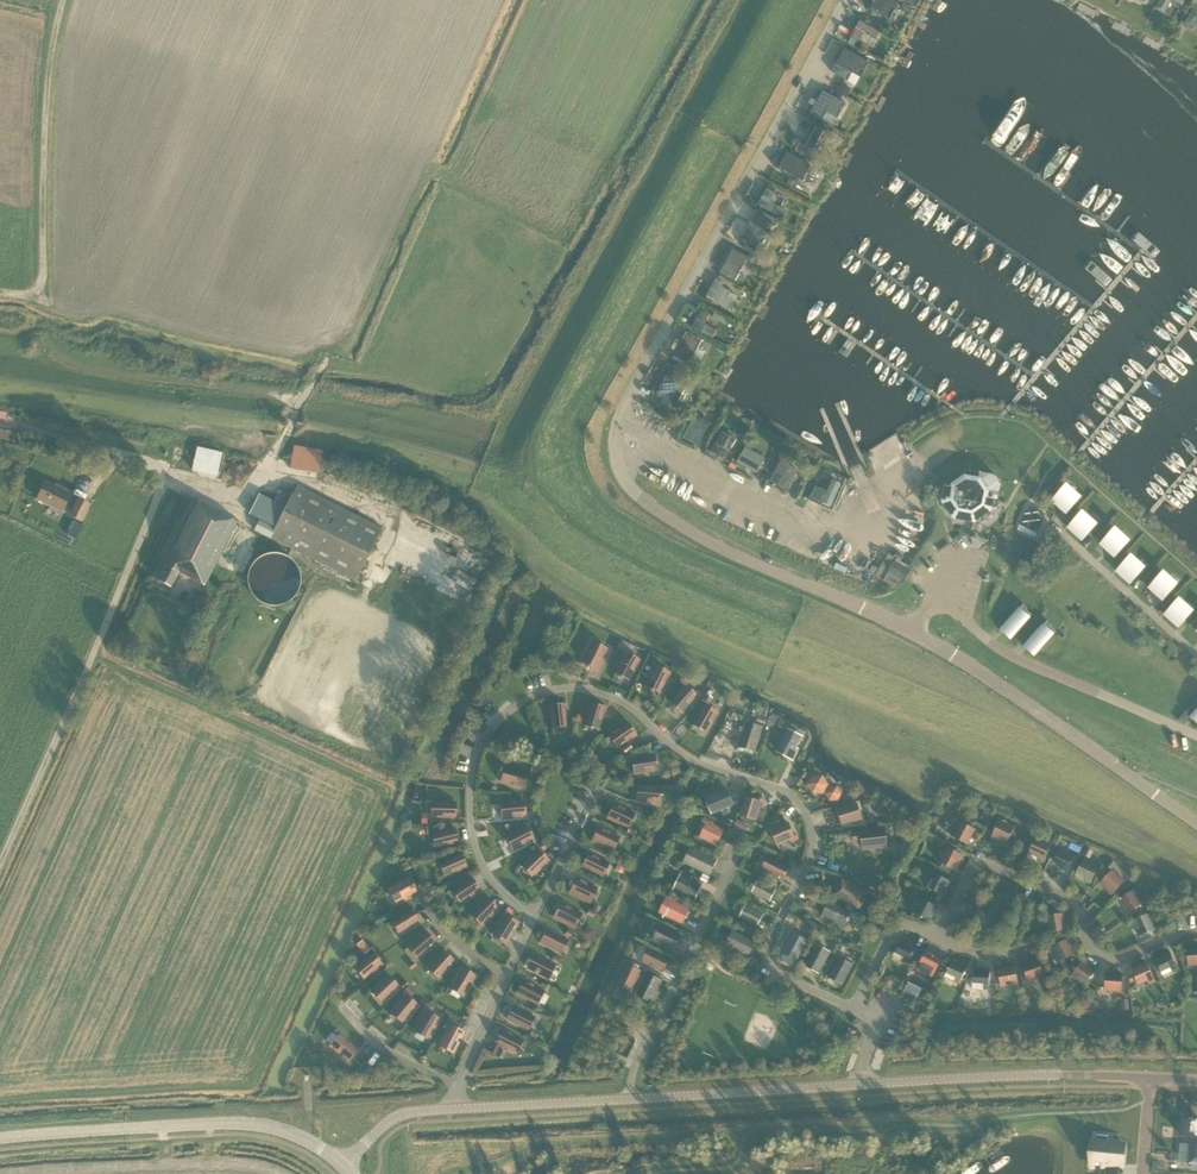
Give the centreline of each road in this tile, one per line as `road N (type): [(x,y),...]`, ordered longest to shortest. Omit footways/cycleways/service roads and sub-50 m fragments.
road 1 (unclassified): [(339,1164),(411,1111),(969,1078),(1149,1078)]
road 2 (unclassified): [(1196,823),(962,661),(816,588)]
road 3 (unclassified): [(0,862),(170,471)]
road 4 (tertiary): [(0,1140),(252,1124),(300,1138),(339,1164)]

